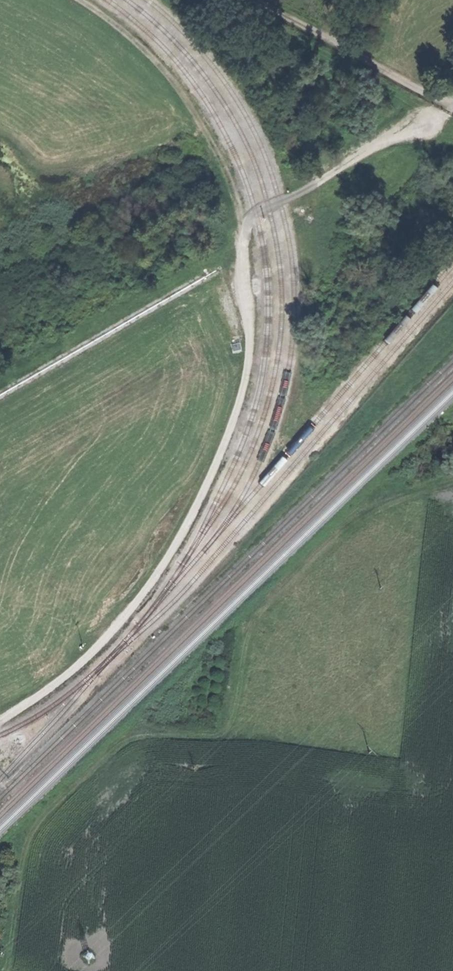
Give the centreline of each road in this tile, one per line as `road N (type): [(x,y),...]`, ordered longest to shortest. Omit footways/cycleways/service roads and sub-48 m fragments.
road 1 (track): [(451,107),(249,218),(243,248),(253,334),(248,375),(190,521),(93,652),(0,721)]
road 2 (track): [(451,107),(251,0)]

